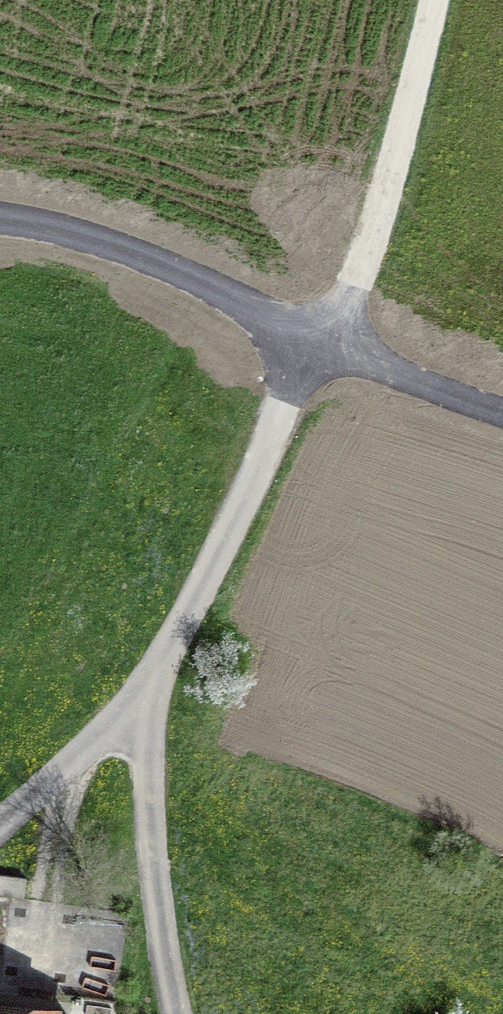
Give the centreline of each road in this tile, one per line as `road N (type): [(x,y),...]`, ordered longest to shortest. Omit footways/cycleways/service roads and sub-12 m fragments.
road 1 (residential): [(318,344),(139,709)]
road 2 (track): [(433,0),(370,241),(318,344)]
road 3 (unclassified): [(0,218),(123,246),(318,344)]
road 4 (residential): [(178,1013),(139,709)]
road 5 (unclassified): [(318,344),(502,413)]
road 6 (residential): [(139,709),(0,822)]

